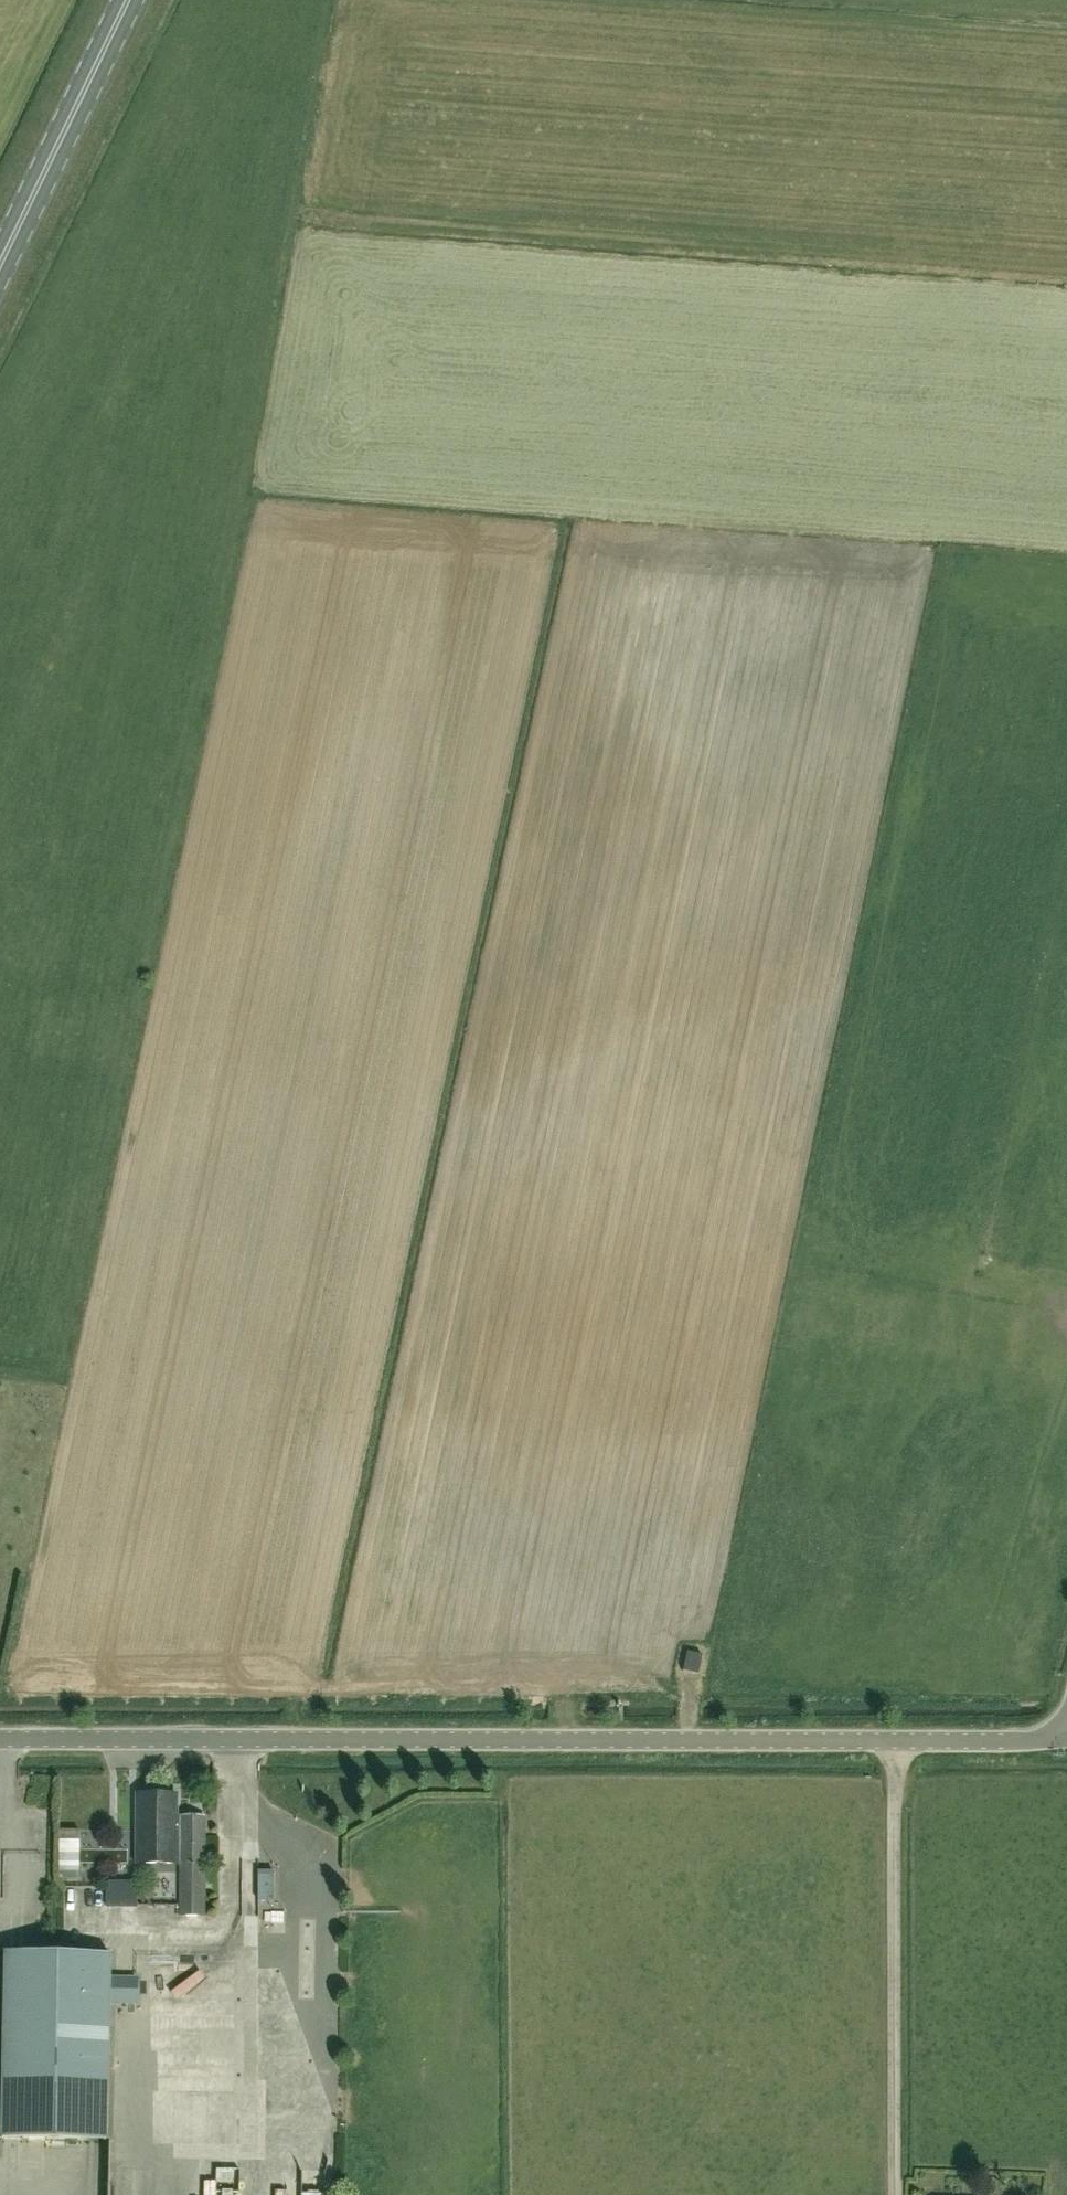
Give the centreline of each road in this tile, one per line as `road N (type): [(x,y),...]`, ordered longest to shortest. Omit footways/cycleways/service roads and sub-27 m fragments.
road 1 (unclassified): [(1066,1736),(0,1737)]
road 2 (primary): [(0,266),(128,0)]

